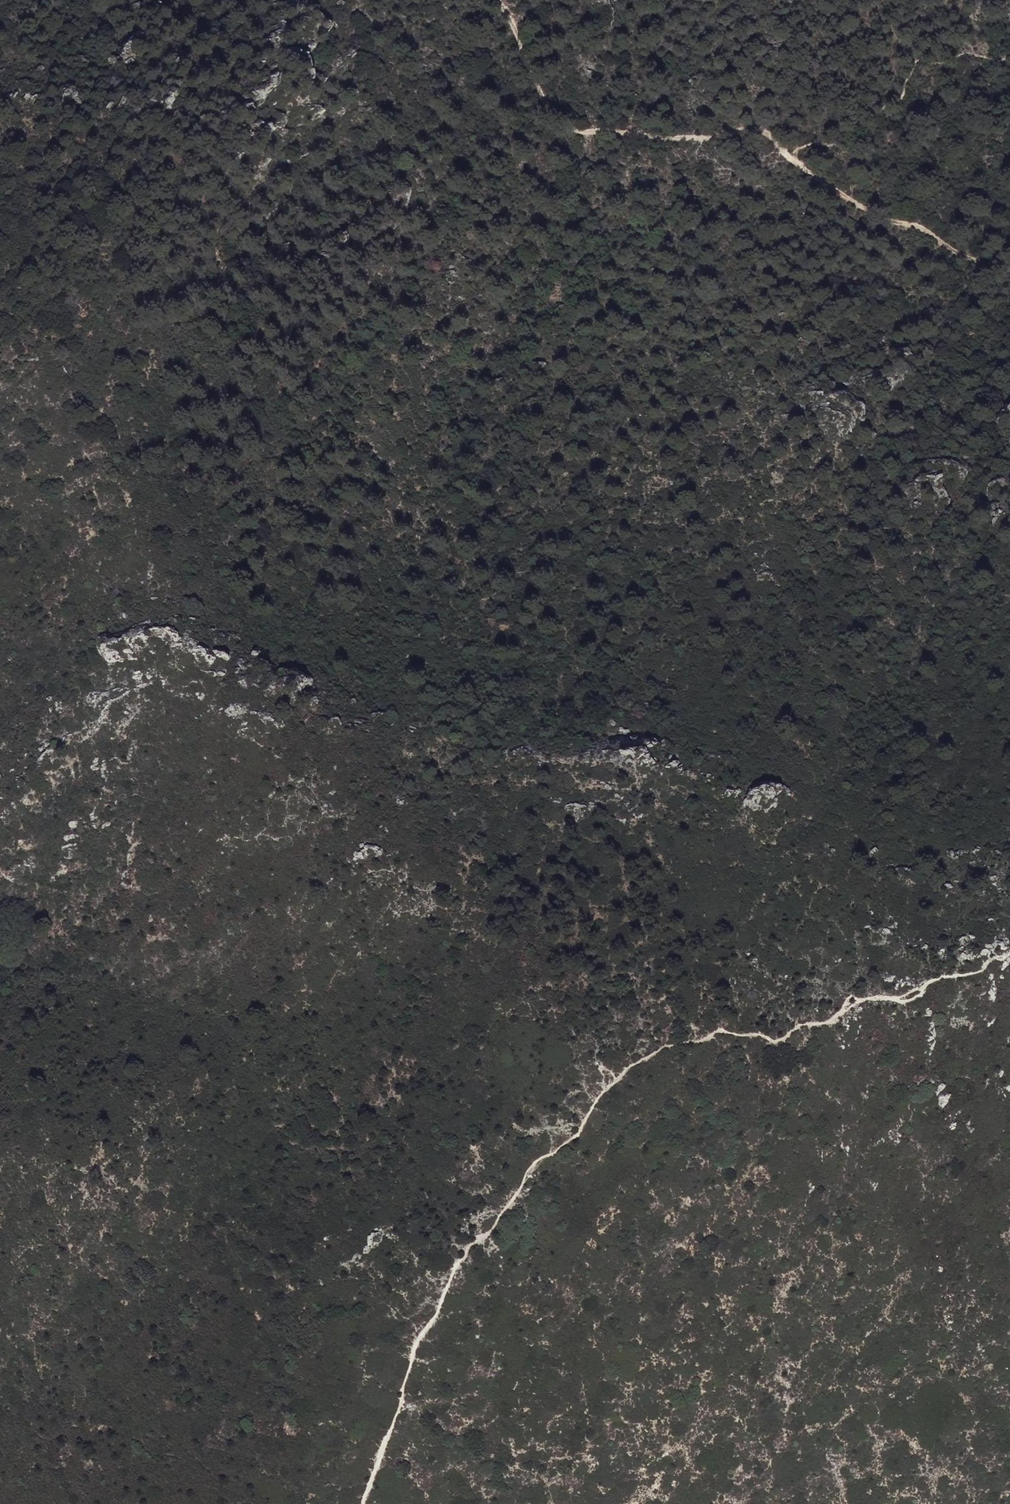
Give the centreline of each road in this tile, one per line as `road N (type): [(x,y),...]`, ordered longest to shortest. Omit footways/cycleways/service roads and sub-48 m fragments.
road 1 (track): [(496,0),(566,124),(660,136),(761,130),(825,183),(891,223),(917,225),(974,261),(1009,271)]

